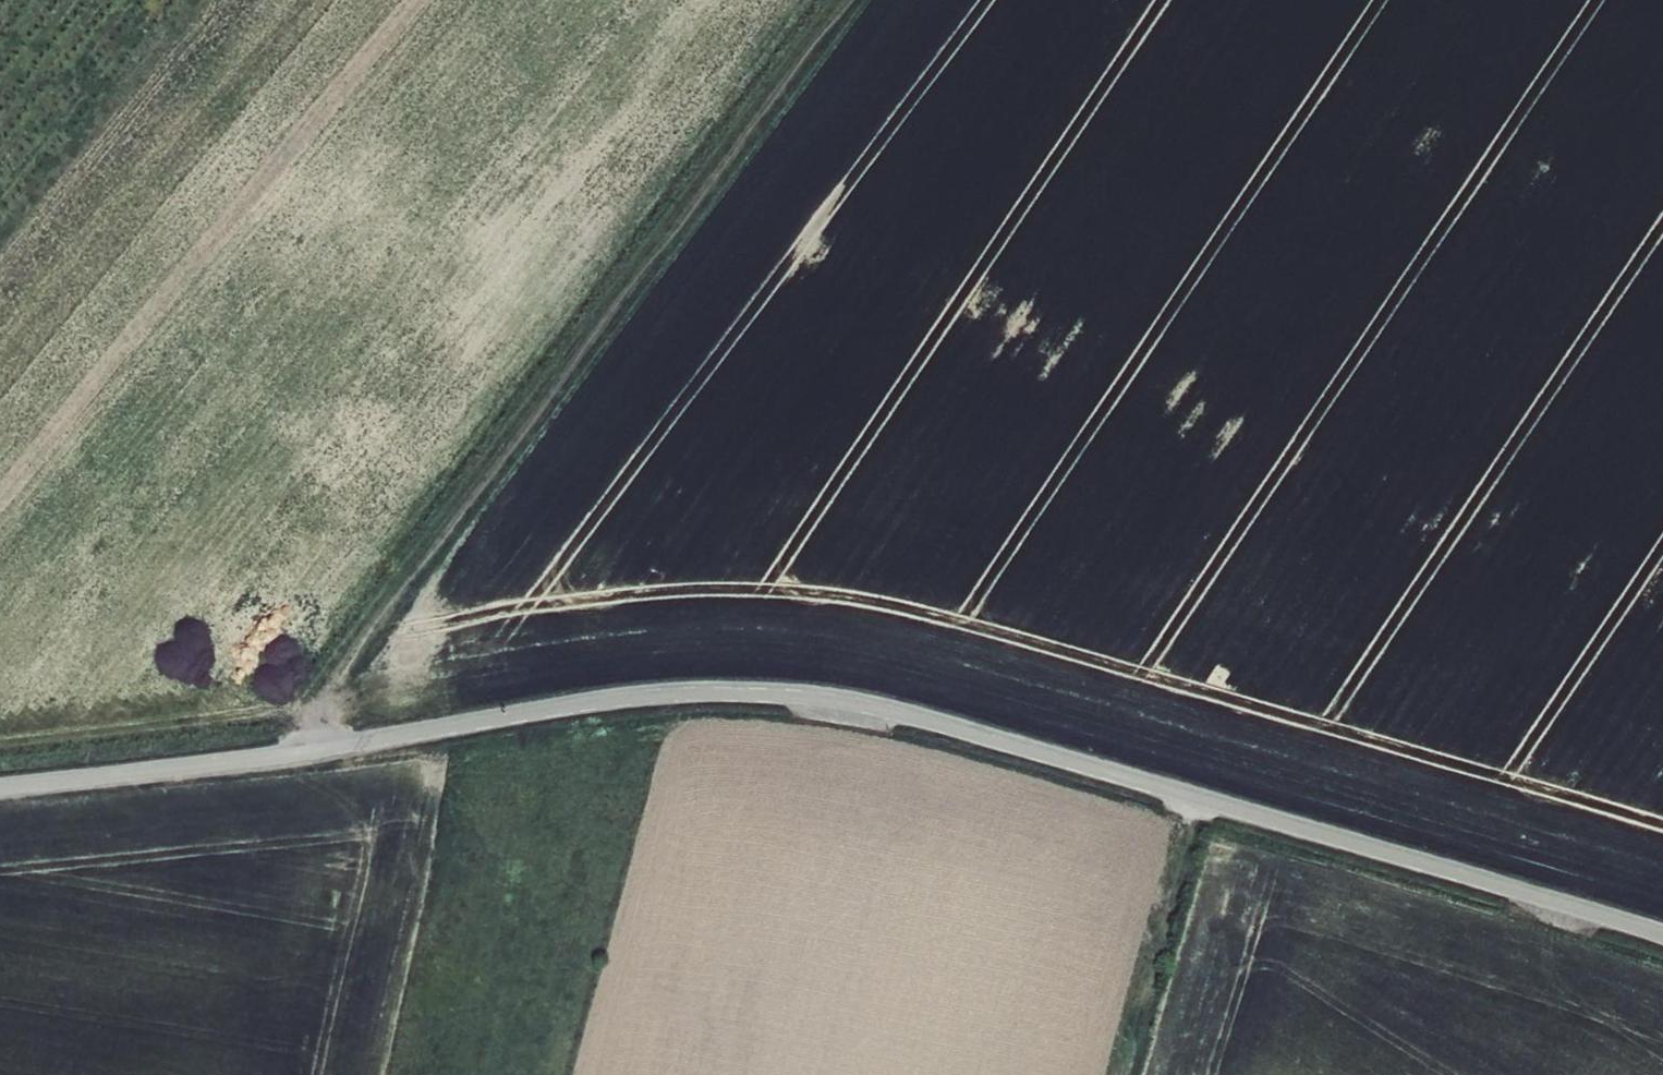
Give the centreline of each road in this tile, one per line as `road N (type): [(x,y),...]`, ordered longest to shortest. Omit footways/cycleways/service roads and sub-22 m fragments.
road 1 (unclassified): [(0,788),(297,753),(635,697),(811,696),(905,712),(1662,934)]
road 2 (track): [(844,0),(375,624),(297,753)]

